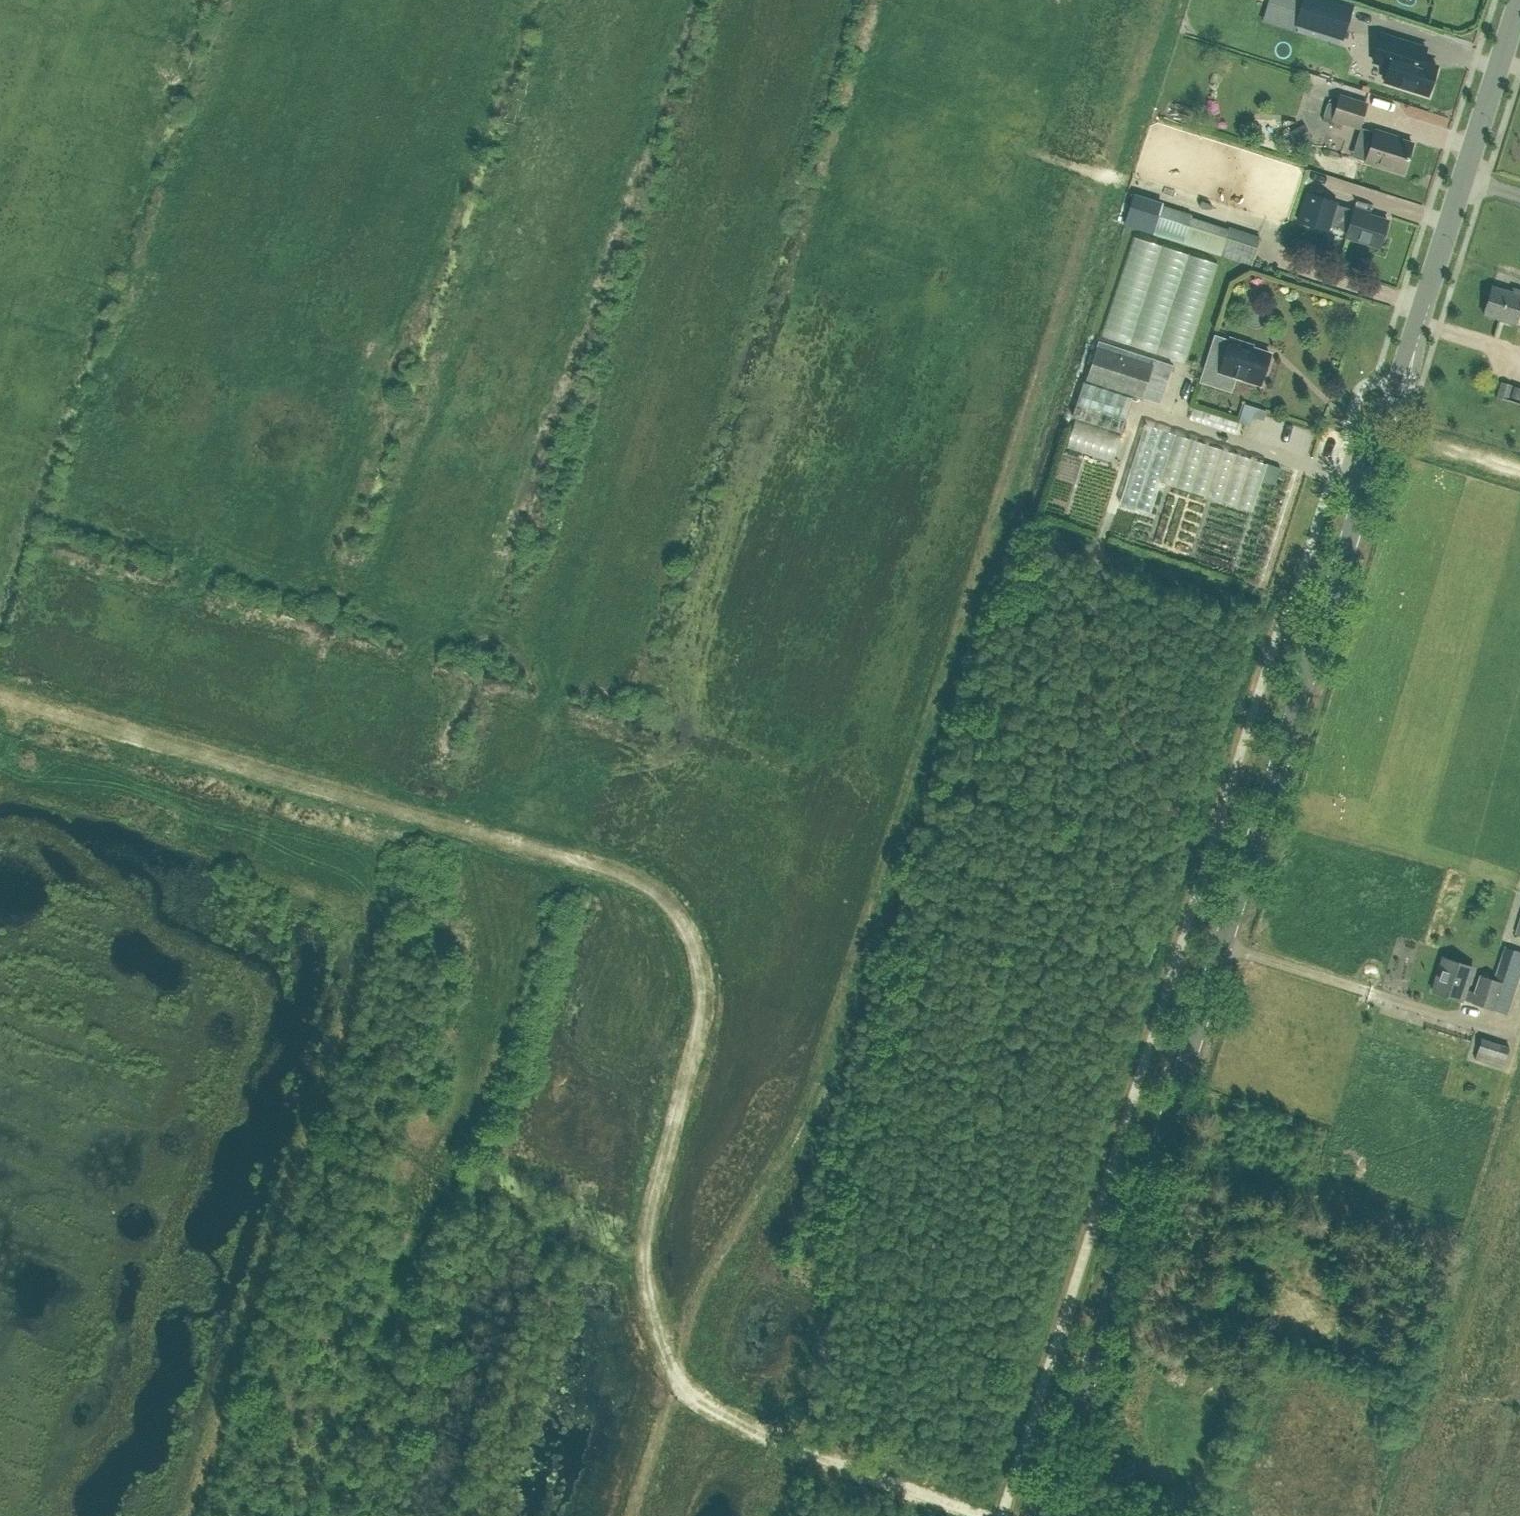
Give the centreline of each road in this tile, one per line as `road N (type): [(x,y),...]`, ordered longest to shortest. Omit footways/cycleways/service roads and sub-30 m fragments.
road 1 (tertiary): [(1044,1515),(1519,1)]

